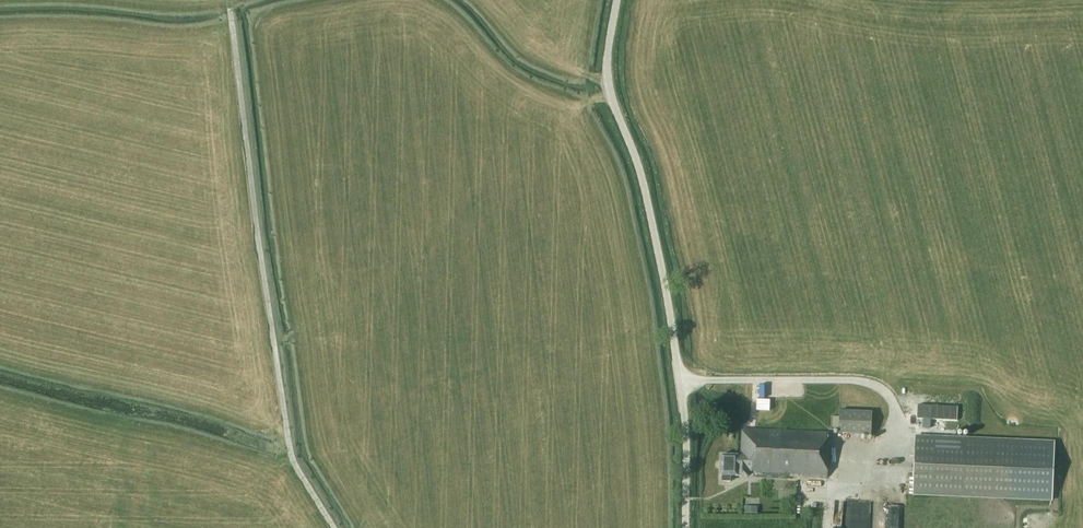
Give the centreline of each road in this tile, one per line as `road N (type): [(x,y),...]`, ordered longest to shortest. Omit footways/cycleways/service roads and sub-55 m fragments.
road 1 (tertiary): [(686,527),(685,419),(669,305),(637,161),(608,76),(617,0)]

